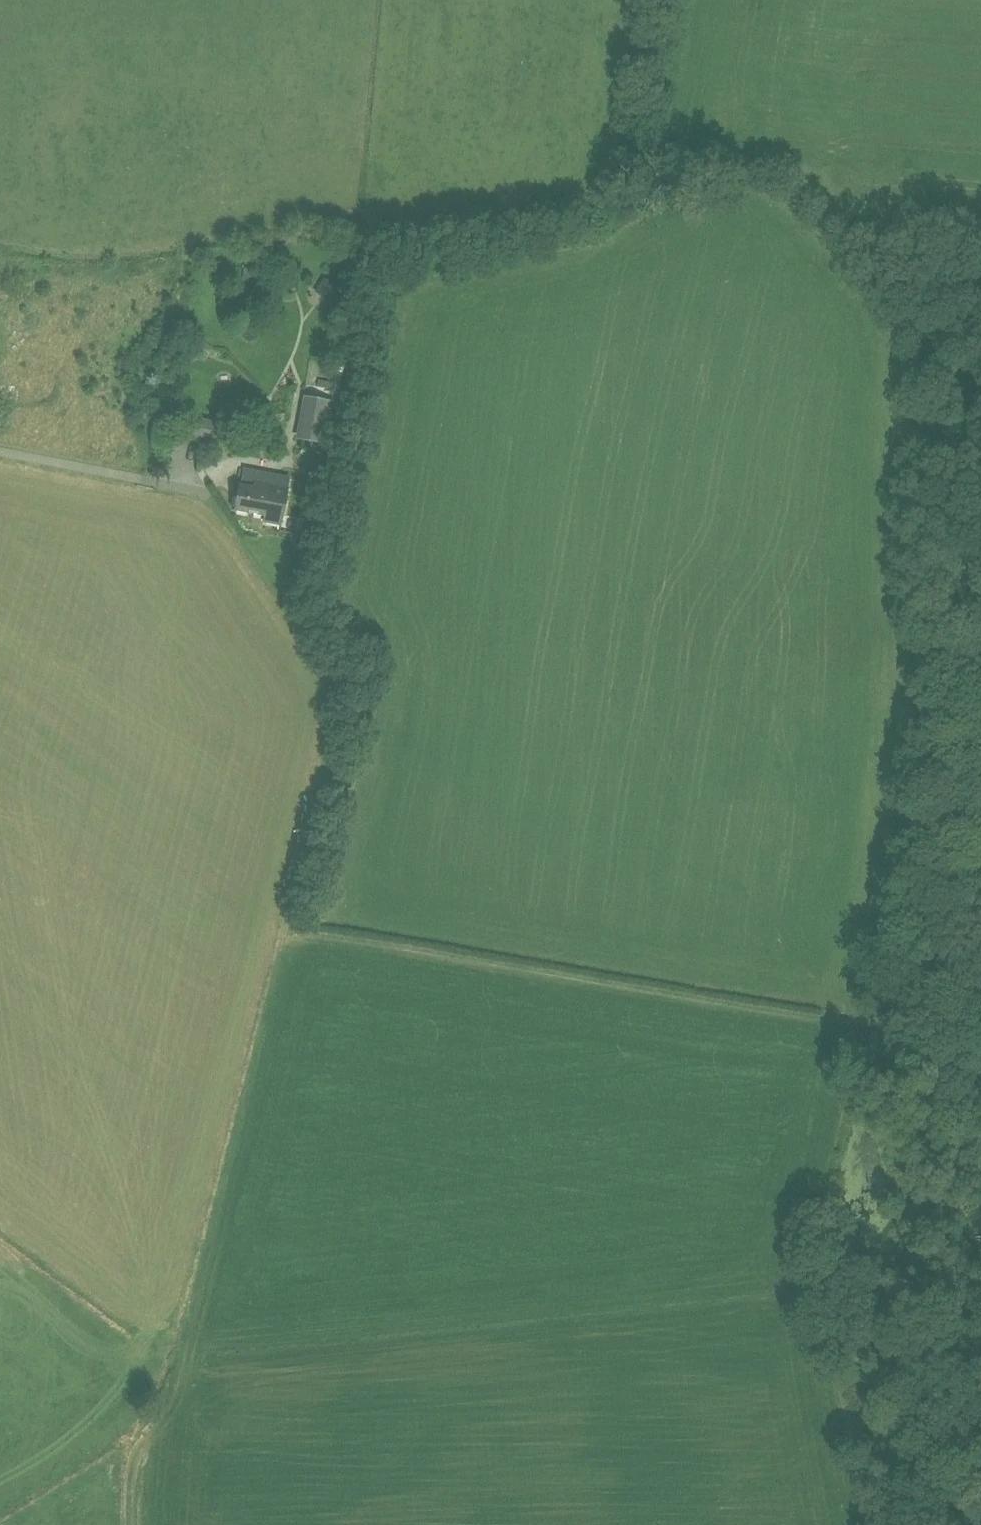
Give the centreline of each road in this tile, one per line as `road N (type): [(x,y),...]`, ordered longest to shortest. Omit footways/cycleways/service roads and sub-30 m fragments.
road 1 (residential): [(197,488),(0,450)]

